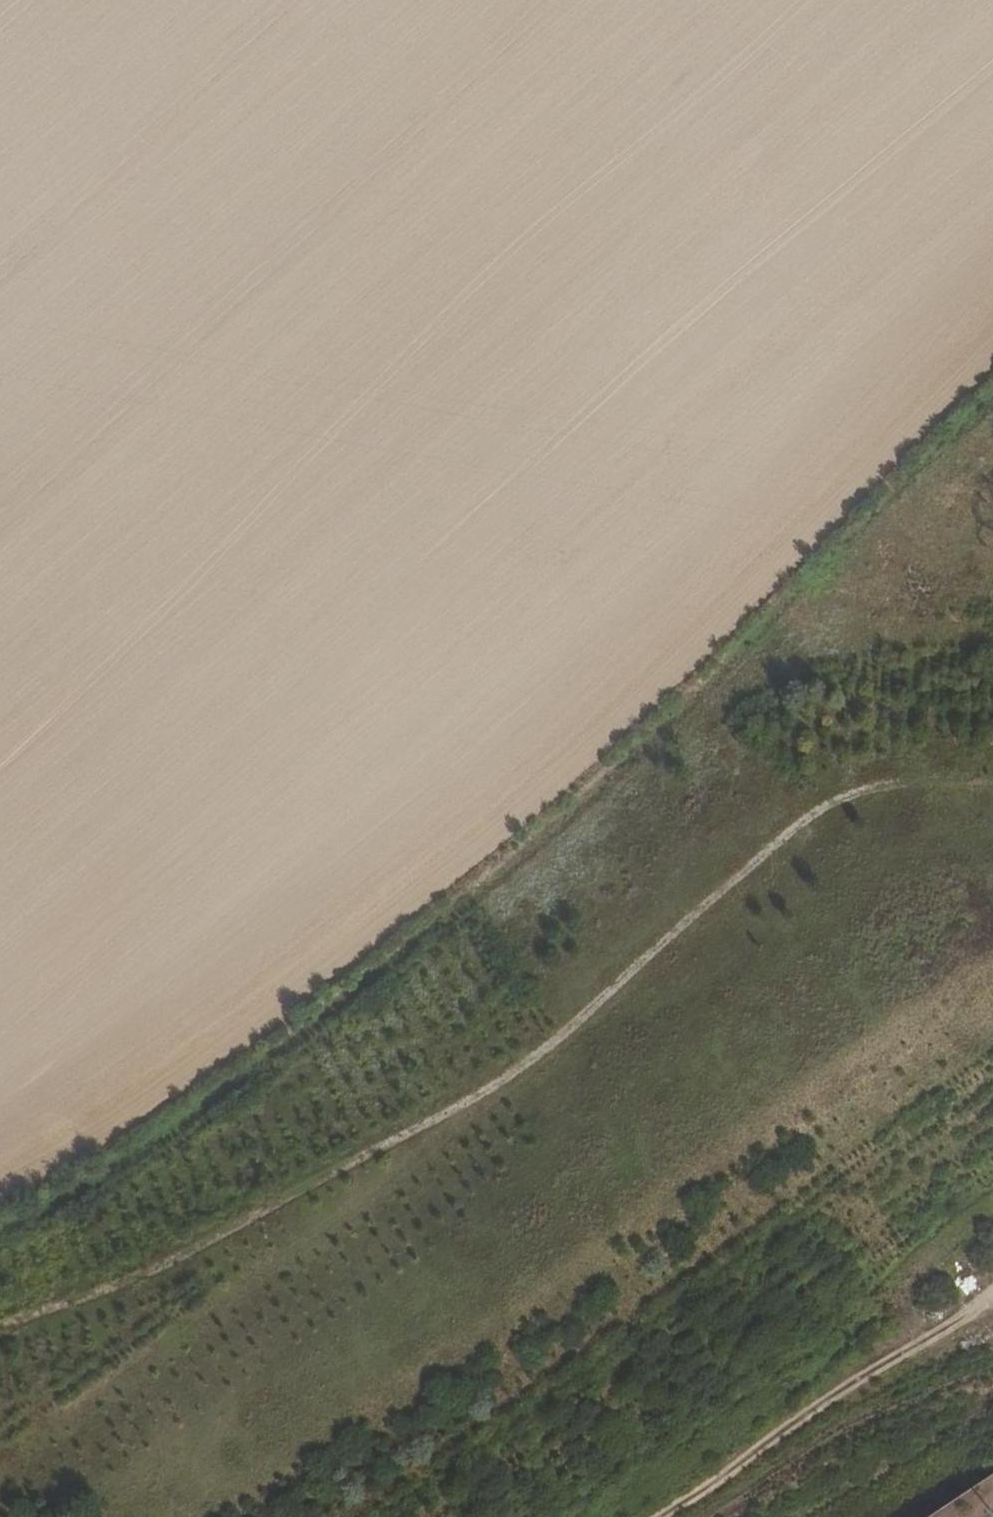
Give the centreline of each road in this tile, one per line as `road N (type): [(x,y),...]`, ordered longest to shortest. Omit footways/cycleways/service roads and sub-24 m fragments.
road 1 (track): [(661,1516),(992,1292)]

